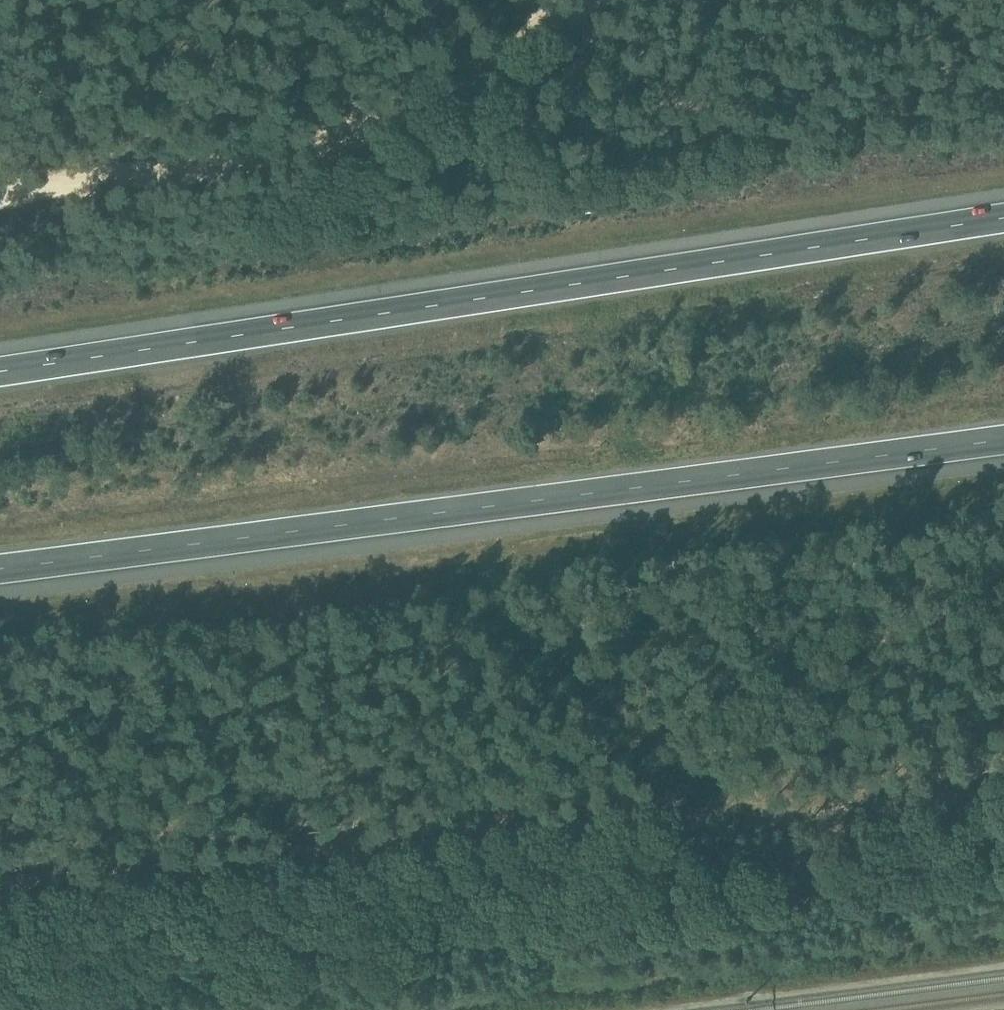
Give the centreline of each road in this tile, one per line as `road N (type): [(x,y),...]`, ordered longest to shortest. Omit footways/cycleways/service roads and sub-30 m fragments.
road 1 (motorway): [(1003,218),(0,372)]
road 2 (motorway): [(0,569),(1003,439)]

